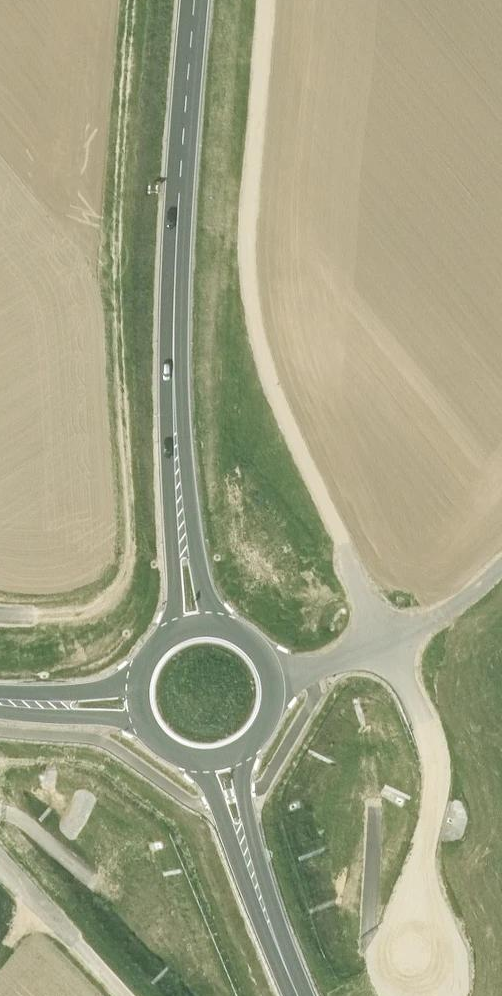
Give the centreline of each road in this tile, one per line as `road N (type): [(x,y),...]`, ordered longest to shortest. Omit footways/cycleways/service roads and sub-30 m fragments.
road 1 (track): [(129,0),(112,263),(126,577),(110,600),(87,611),(0,613)]
road 2 (track): [(391,642),(288,420),(253,311),(250,206),(267,0)]
road 3 (tertiary): [(194,0),(176,254),(179,510)]
road 4 (track): [(501,588),(423,685),(501,782)]
road 5 (tertiary): [(246,746),(271,714),(272,678),(250,639),(222,624)]
road 6 (track): [(391,642),(447,610),(501,564)]
road 7 (tertiary): [(192,759),(254,876)]
road 8 (tertiary): [(254,876),(246,746)]
road 9 (tertiary): [(254,876),(301,995)]
road 10 (tertiary): [(24,702),(146,726)]
road 11 (tertiary): [(179,510),(168,633)]
road 12 (tertiary): [(222,624),(179,510)]
road 13 (tertiary): [(139,672),(115,684),(24,702)]

